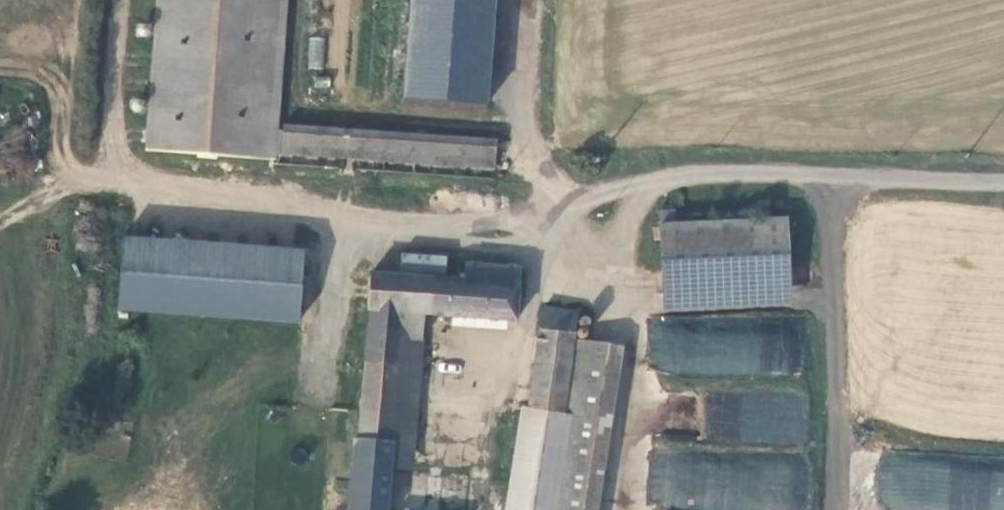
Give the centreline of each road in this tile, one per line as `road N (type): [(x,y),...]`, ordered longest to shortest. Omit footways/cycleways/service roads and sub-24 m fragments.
road 1 (unclassified): [(67,176),(440,231),(518,226),(605,194),(716,173),(1003,179)]
road 2 (track): [(836,509),(830,176)]
road 3 (track): [(648,184),(623,245),(636,348),(624,509)]

